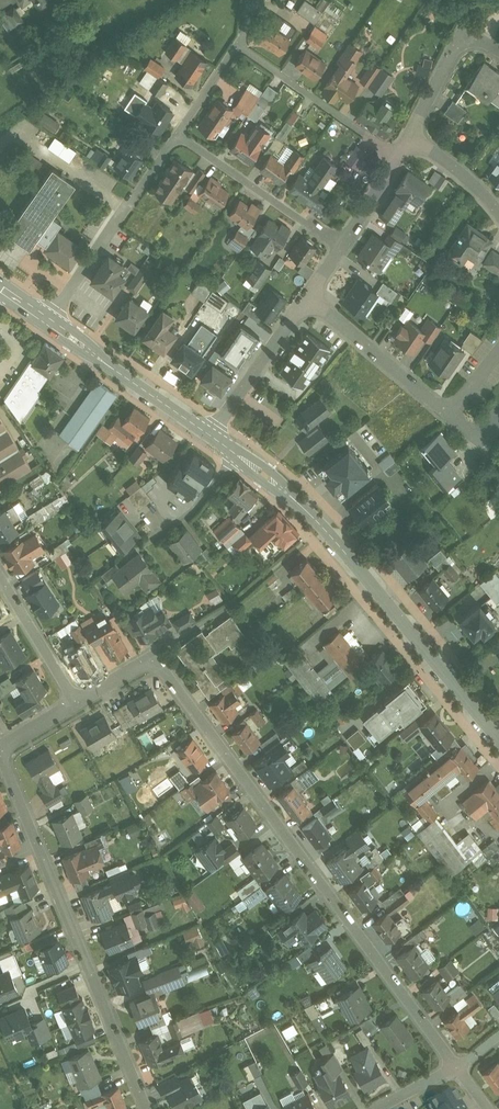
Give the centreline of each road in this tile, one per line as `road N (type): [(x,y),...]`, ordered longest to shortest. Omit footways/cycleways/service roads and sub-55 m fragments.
road 1 (residential): [(459,1069),(161,665),(140,663),(76,701)]
road 2 (residential): [(147,1108),(6,766),(17,737),(76,701)]
road 3 (primary): [(237,455),(321,525),(498,739)]
road 4 (residential): [(178,129),(240,46),(398,158)]
road 5 (residential): [(46,320),(178,129)]
road 6 (residential): [(178,129),(342,246)]
road 7 (primary): [(46,320),(209,434)]
road 8 (residential): [(309,297),(443,409)]
road 9 (residential): [(209,434),(309,297)]
road 10 (residential): [(410,136),(465,31),(498,51)]
road 11 (residential): [(76,701),(0,576)]
road 12 (residential): [(237,455),(167,531),(151,515)]

